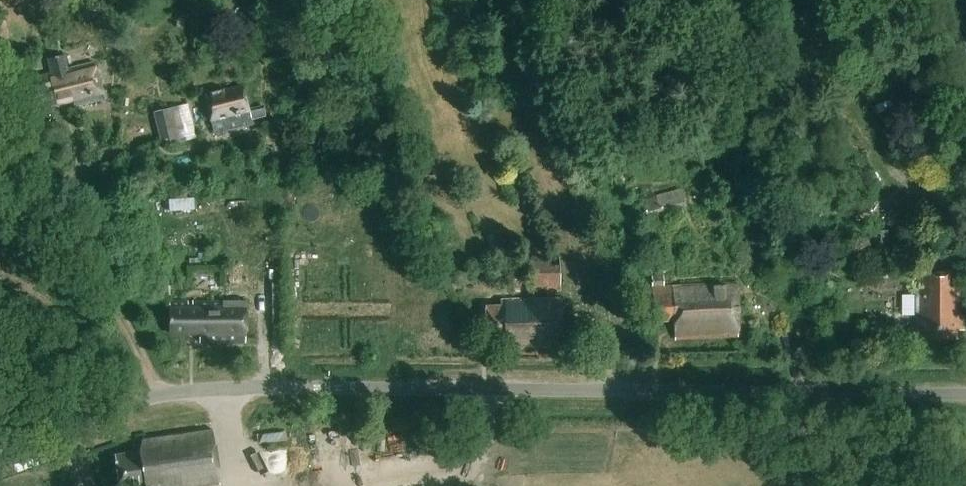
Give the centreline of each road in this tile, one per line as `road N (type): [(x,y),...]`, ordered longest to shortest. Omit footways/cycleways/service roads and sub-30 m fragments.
road 1 (unclassified): [(965,393),(258,387),(156,396)]
road 2 (track): [(156,396),(54,201)]
road 3 (unclassified): [(0,453),(88,412),(156,396)]

